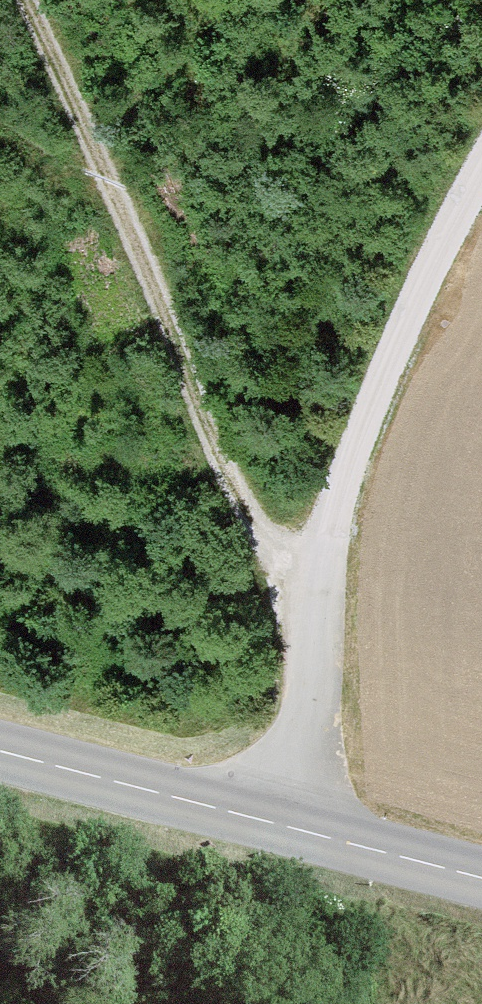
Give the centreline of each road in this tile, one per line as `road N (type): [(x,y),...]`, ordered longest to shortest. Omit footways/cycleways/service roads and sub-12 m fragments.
road 1 (track): [(278,825),(298,611),(376,380),(481,191)]
road 2 (track): [(25,0),(298,611)]
road 3 (tertiary): [(481,884),(0,749)]

